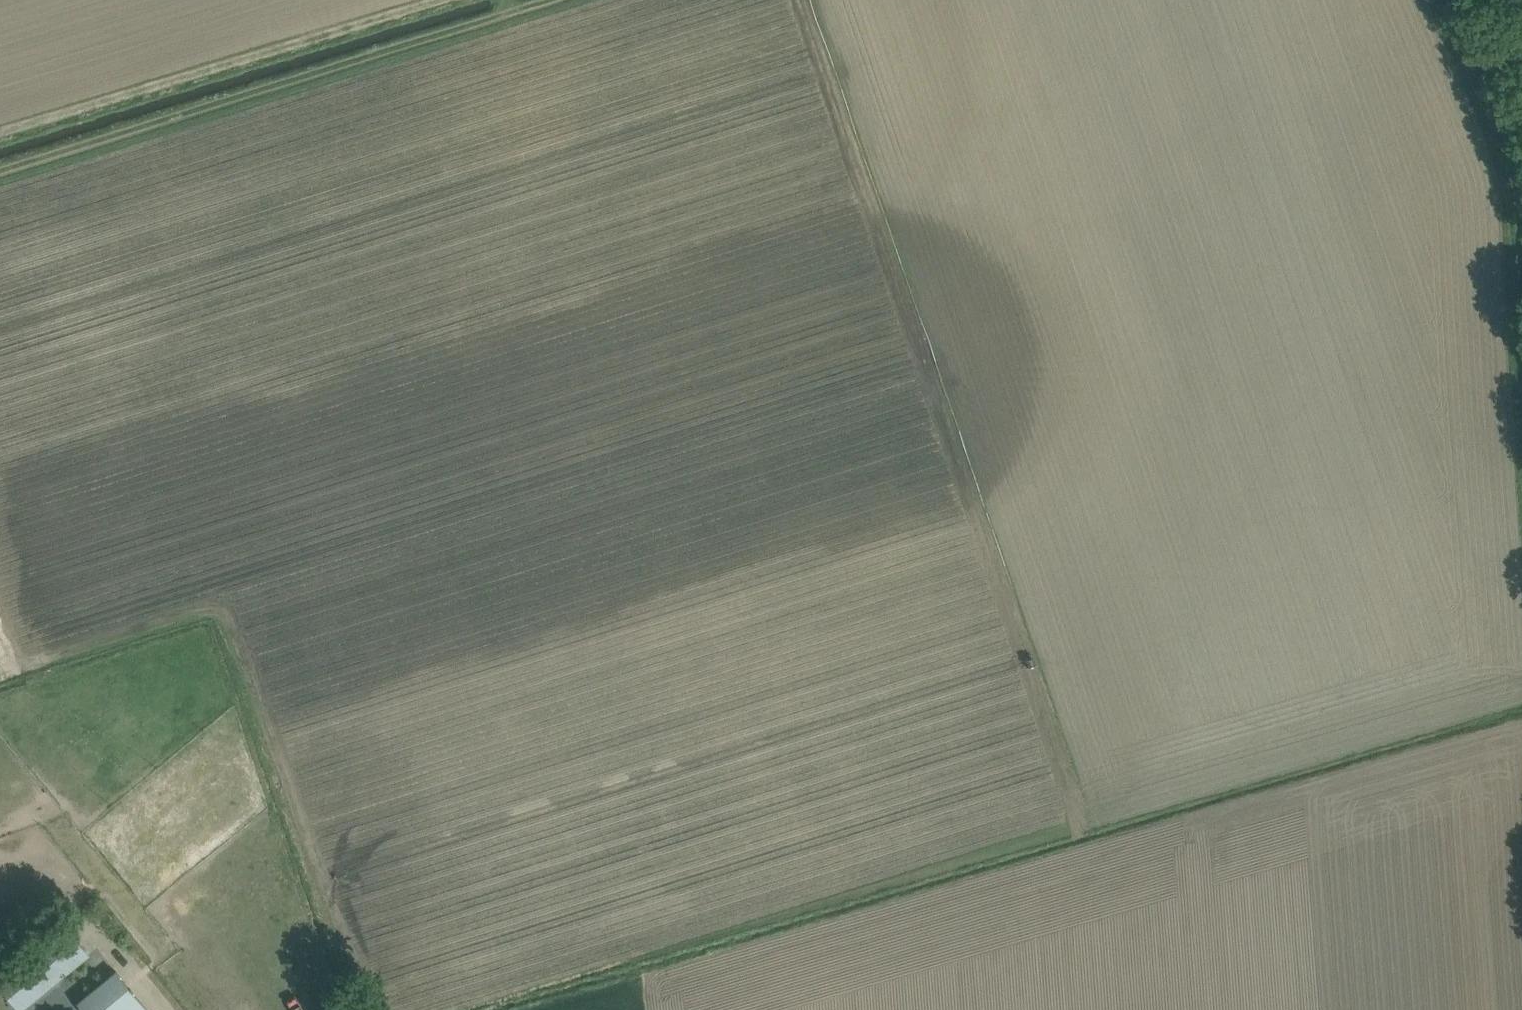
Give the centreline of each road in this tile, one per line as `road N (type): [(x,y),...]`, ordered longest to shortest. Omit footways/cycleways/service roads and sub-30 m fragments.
road 1 (track): [(0,140),(460,0)]

